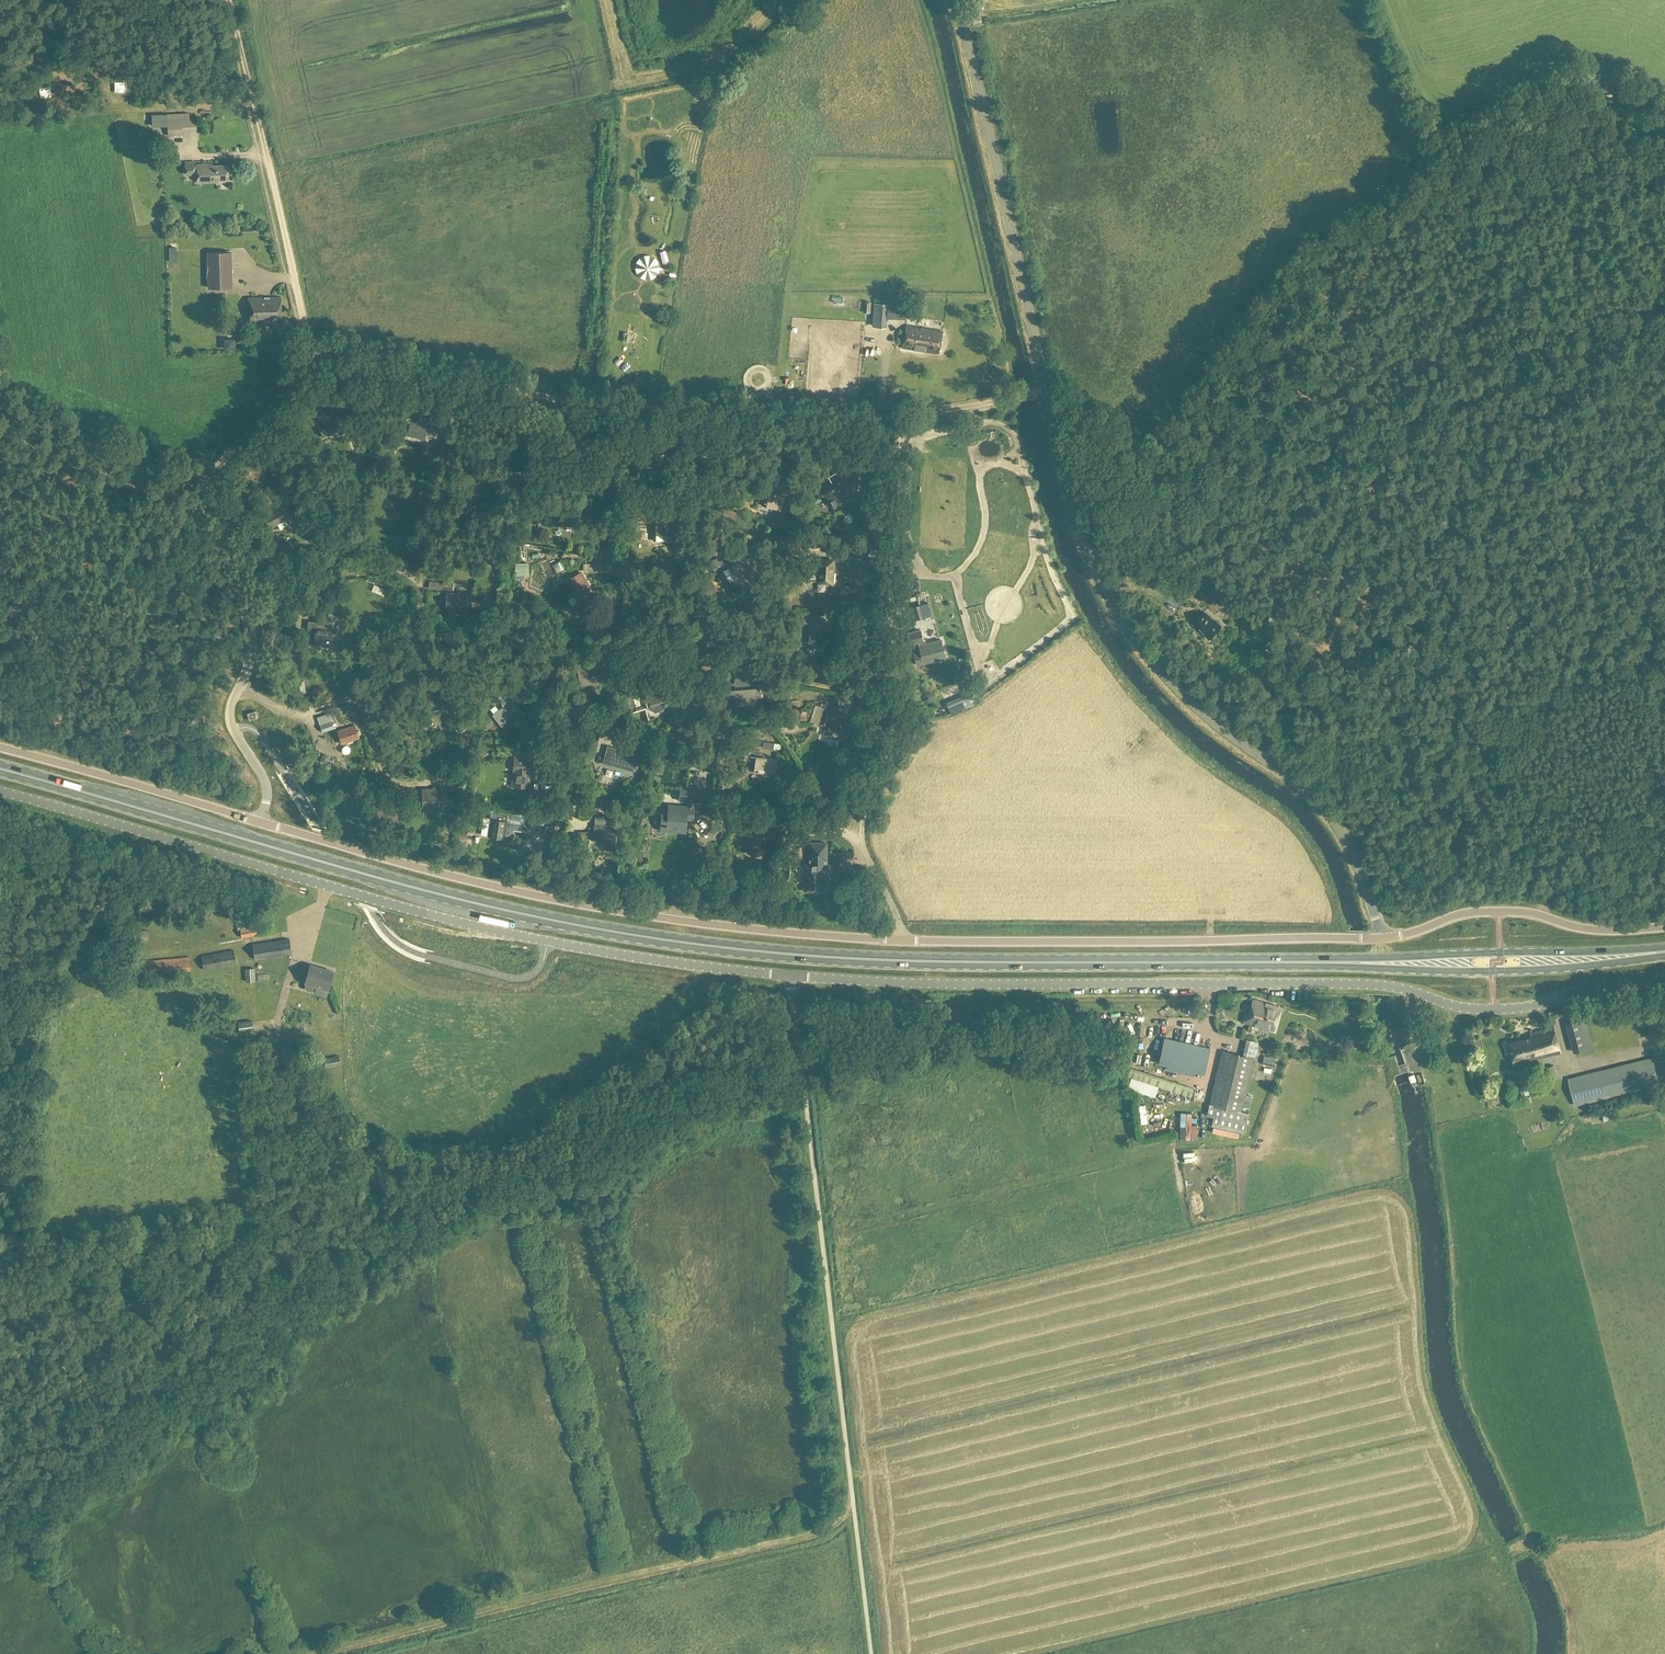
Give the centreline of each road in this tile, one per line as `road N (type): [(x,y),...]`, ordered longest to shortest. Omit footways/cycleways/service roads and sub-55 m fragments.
road 1 (primary): [(0,769),(403,886),(658,939),(870,961),(1382,962)]
road 2 (unclassified): [(786,974),(490,929),(0,792)]
road 3 (unclassified): [(1493,1010),(1379,984),(947,983),(786,974)]
road 4 (track): [(1015,397),(851,423),(769,423),(315,359)]
road 5 (unclassified): [(1381,938),(1354,855),(1323,806),(1191,703),(1119,613),(1077,518),(1047,389)]
road 6 (unclassified): [(262,823),(616,911),(901,940)]
road 7 (track): [(315,1653),(816,1532),(837,1520),(852,1494)]
road 8 (unclassified): [(900,416),(888,595),(897,706),(862,839),(901,940)]
road 9 (unclassified): [(852,1494),(786,974)]
road 10 (unclassified): [(901,940),(1381,938)]
road 11 (unclassified): [(1047,389),(955,0)]
road 12 (track): [(315,359),(236,0)]
road 13 (track): [(1350,457),(1211,493),(1179,484),(1051,406)]
road 14 (track): [(248,102),(66,108),(4,0)]
road 15 (unclassified): [(1381,938),(1481,912),(1613,932),(1664,928)]
road 16 (track): [(791,0),(723,66),(624,89),(604,0)]
road 17 (primary): [(1382,962),(1469,971),(1594,966),(1653,953)]
road 18 (unclassified): [(0,747),(262,823)]
road 19 (primary): [(1653,953),(1382,962)]
road 20 (unclassified): [(262,823),(266,784),(230,717),(250,656),(241,602)]
road 21 (track): [(1350,457),(1383,449),(1382,427),(1256,356)]
road 22 (track): [(185,507),(0,432)]
road 23 (track): [(185,507),(315,359)]
road 24 (unclassified): [(1493,1010),(1526,1010),(1664,976)]

